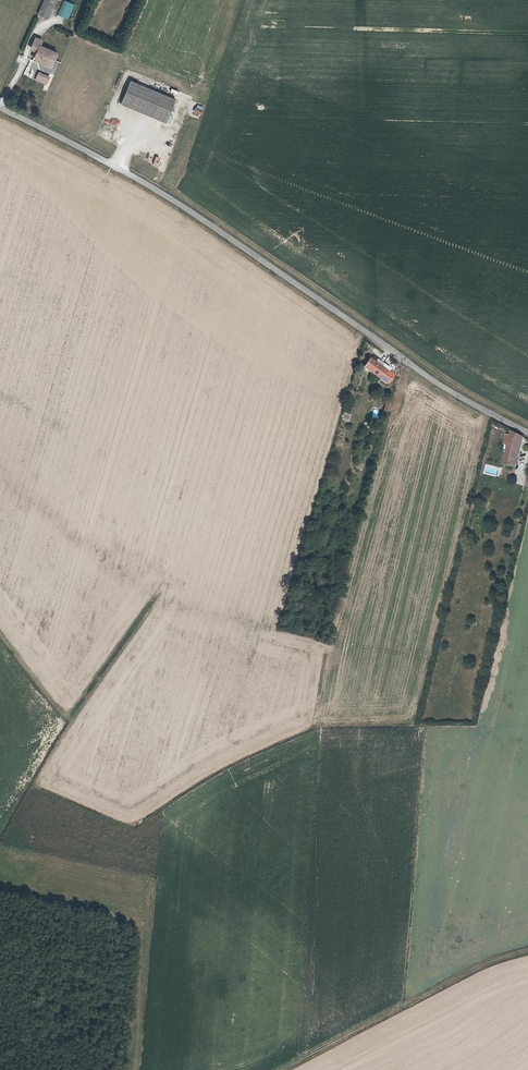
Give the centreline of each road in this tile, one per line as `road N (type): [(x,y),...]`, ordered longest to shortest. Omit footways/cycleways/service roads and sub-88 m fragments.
road 1 (unclassified): [(0,110),(168,196),(410,366),(527,433)]
road 2 (track): [(484,963),(277,1069)]

